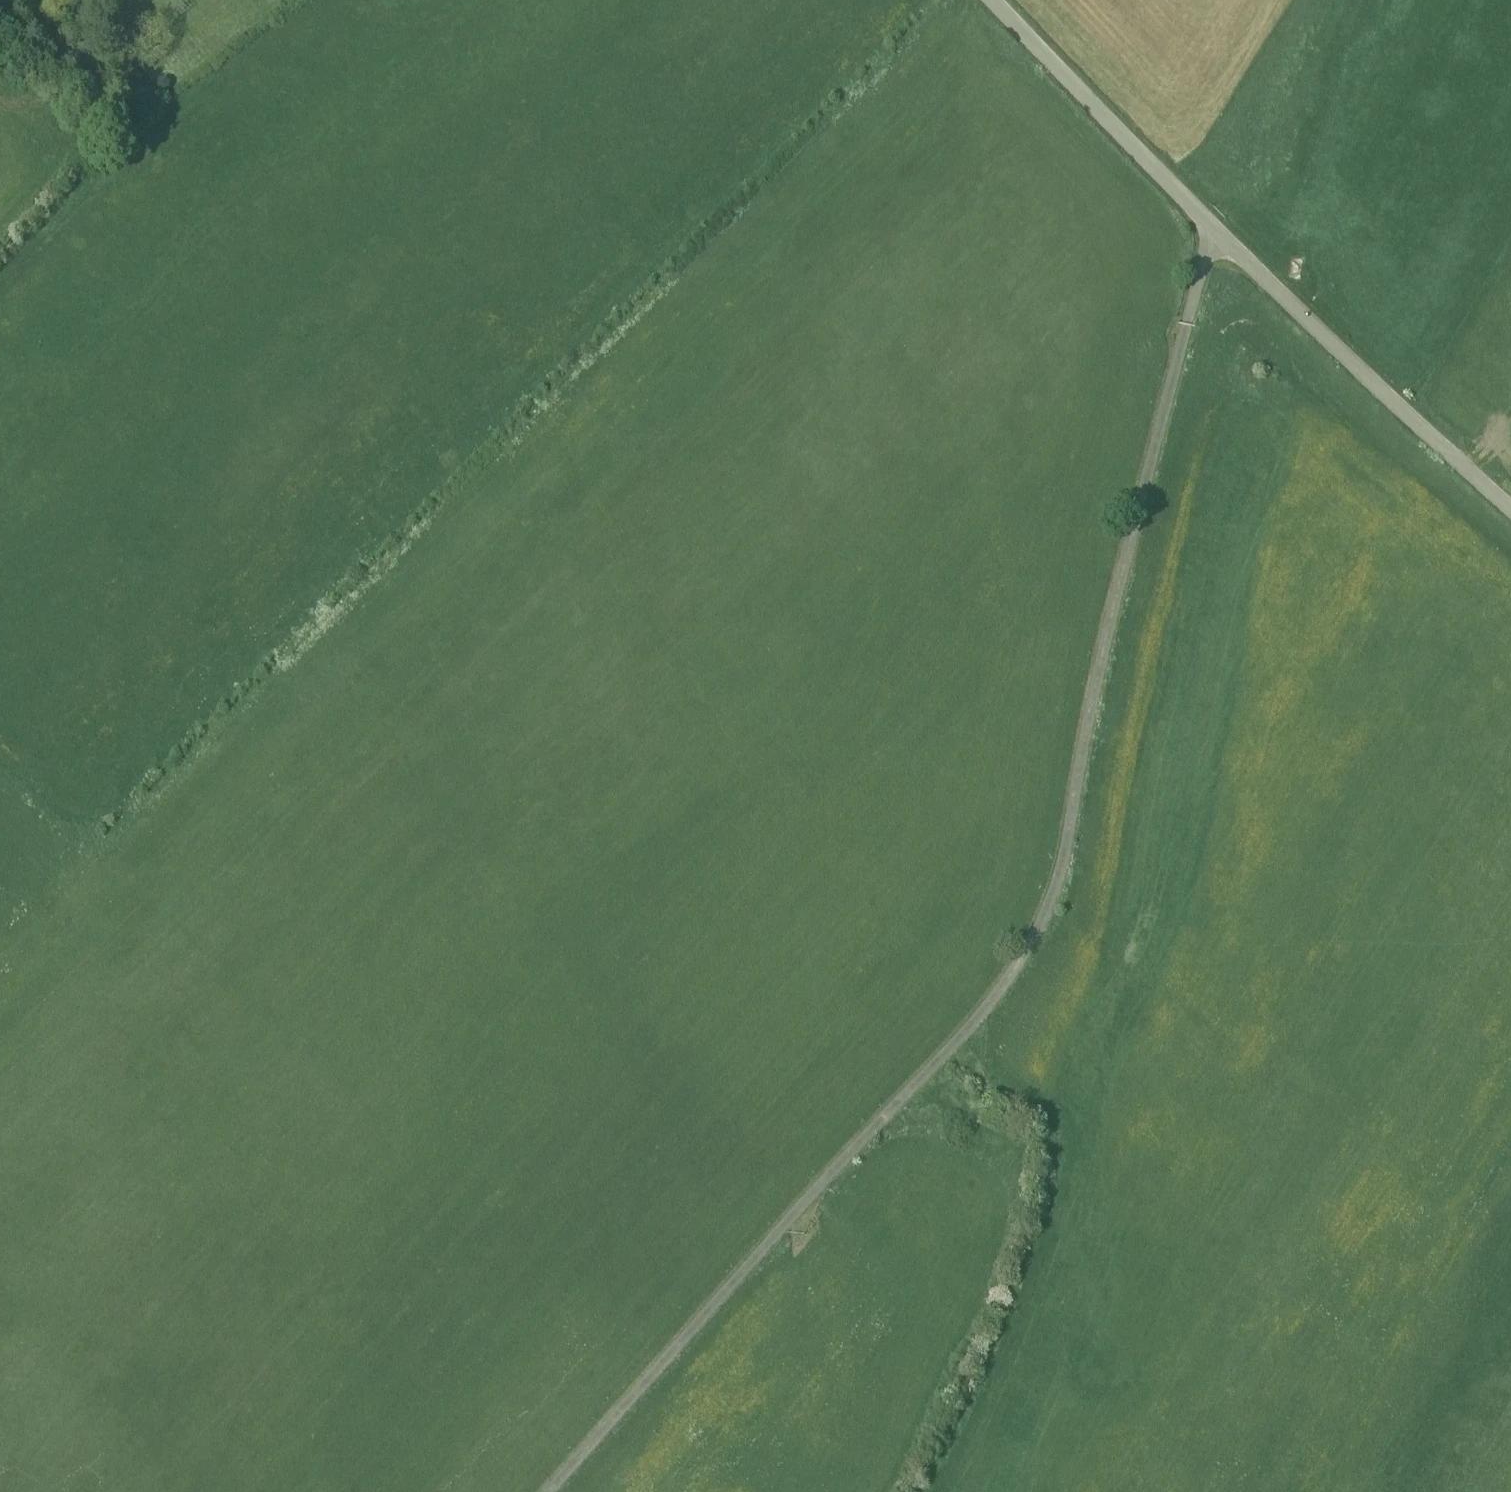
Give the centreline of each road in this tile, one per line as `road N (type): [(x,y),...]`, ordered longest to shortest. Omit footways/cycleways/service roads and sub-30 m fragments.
road 1 (tertiary): [(1510,513),(1215,234),(992,0)]

